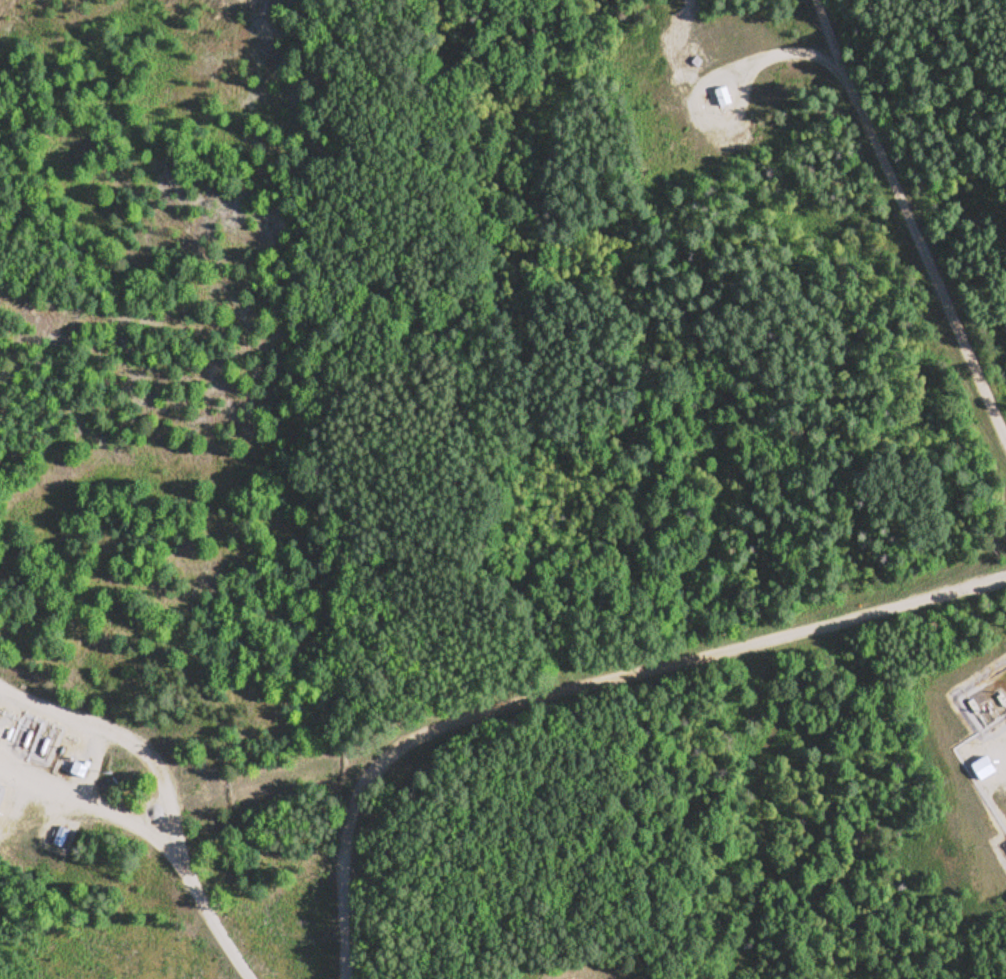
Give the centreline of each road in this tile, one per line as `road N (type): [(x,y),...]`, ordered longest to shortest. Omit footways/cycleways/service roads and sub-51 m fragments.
road 1 (residential): [(344,848),(373,767),(416,738),(1005,565)]
road 2 (residential): [(1005,439),(819,0)]
road 3 (residential): [(344,978),(344,848)]

